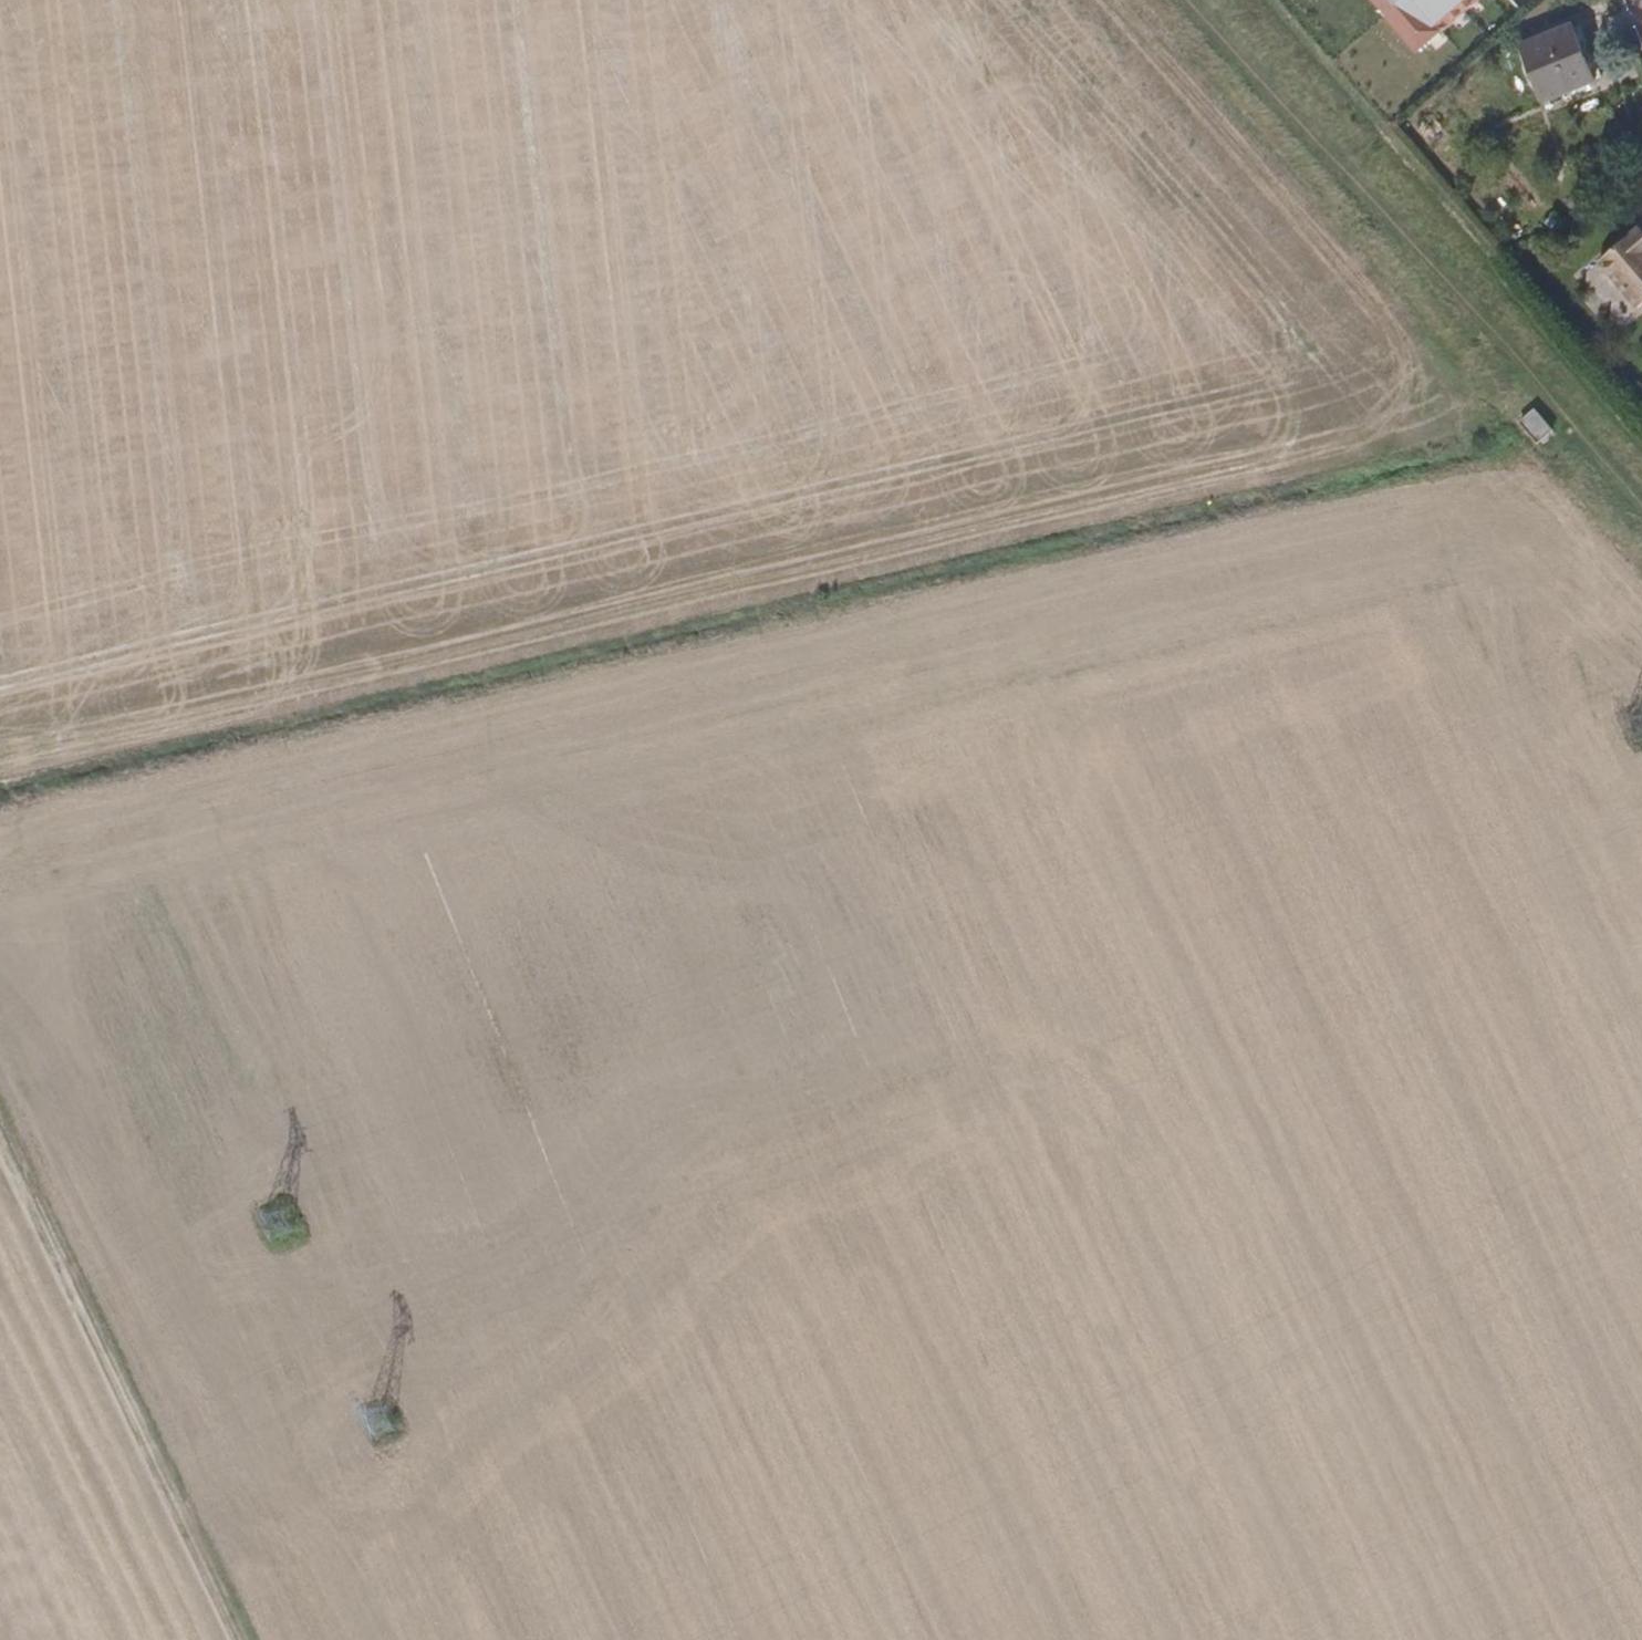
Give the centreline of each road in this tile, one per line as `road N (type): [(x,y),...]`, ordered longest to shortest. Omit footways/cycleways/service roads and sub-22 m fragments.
road 1 (track): [(1641,471),(1256,0)]

